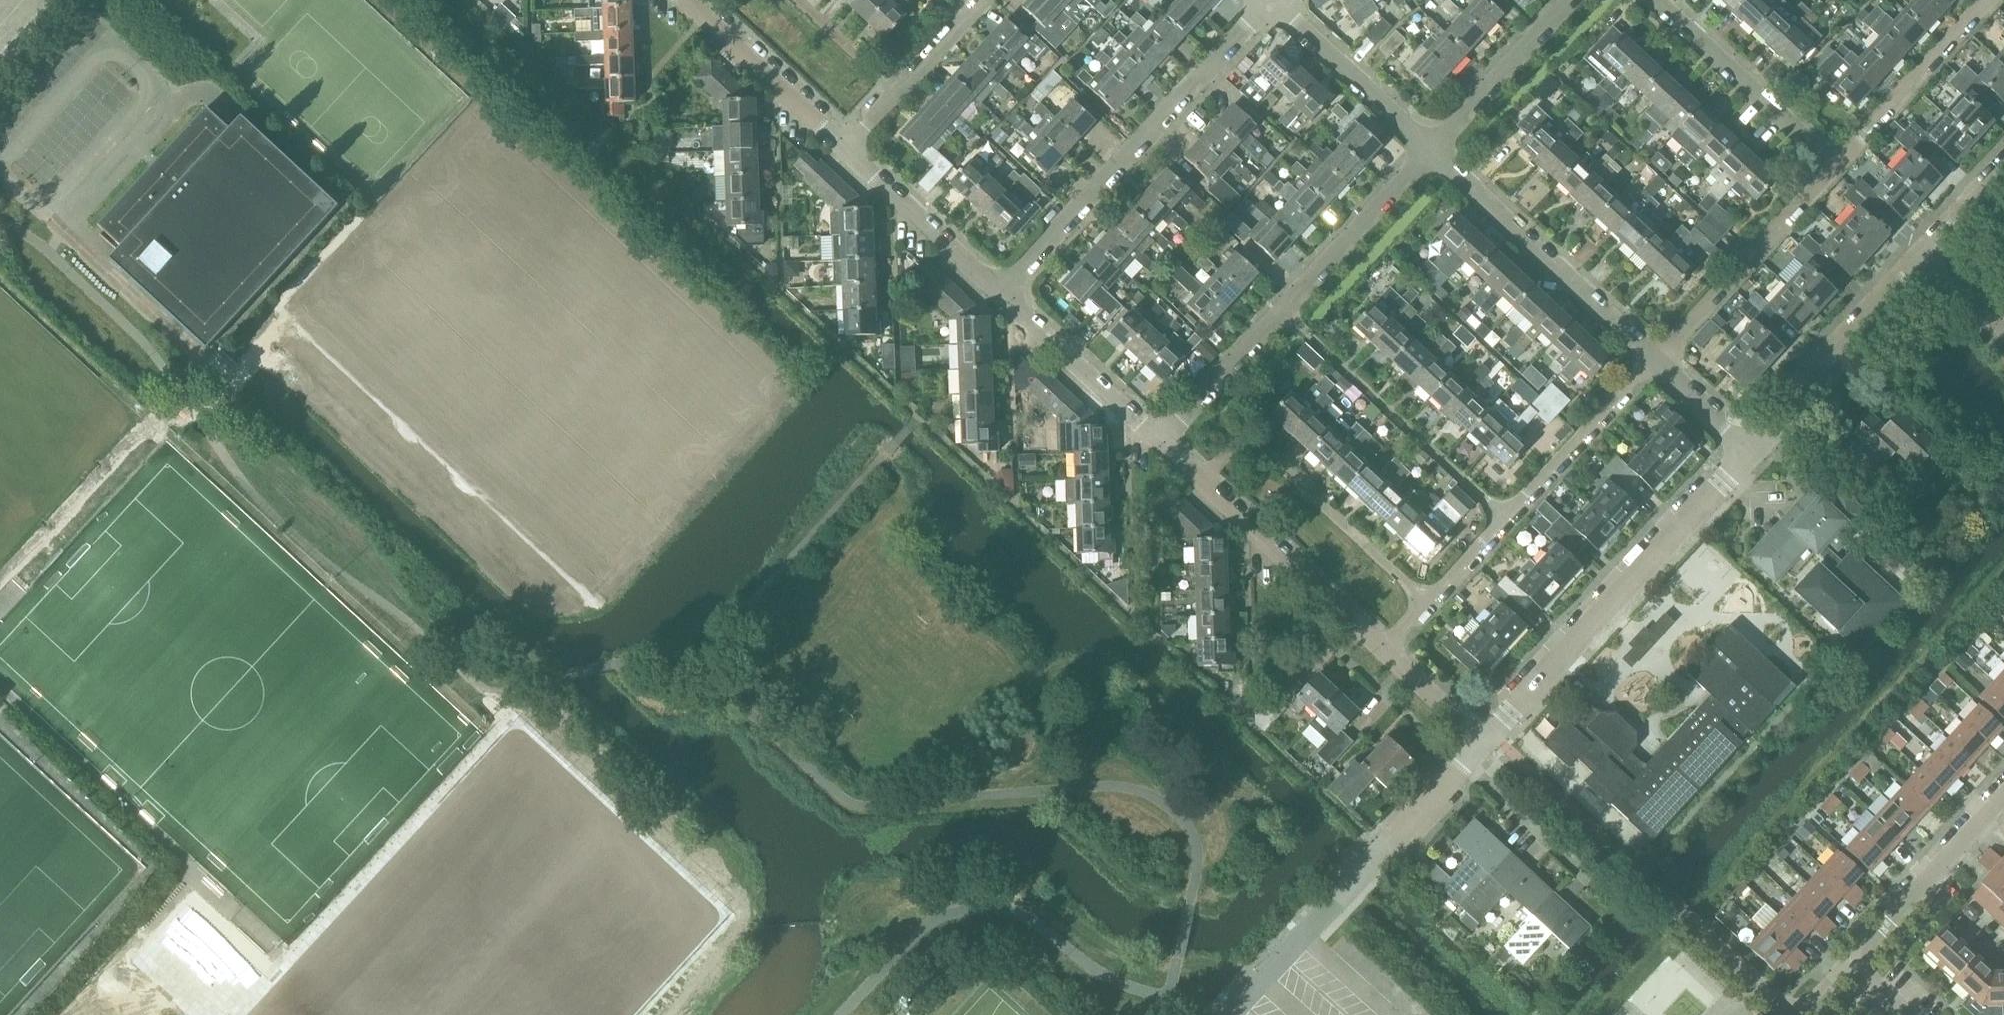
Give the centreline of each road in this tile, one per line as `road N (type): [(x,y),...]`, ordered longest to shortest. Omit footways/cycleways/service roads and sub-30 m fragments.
road 1 (residential): [(999,293),(1269,0)]
road 2 (residential): [(1478,745),(1740,453)]
road 3 (residential): [(1227,1014),(1478,745)]
road 4 (residential): [(1909,1014),(1852,962),(2003,796)]
road 5 (residential): [(1426,602),(1262,449),(1240,444),(1200,480)]
road 6 (residential): [(1652,359),(1435,153)]
road 7 (residential): [(1740,453),(1933,254)]
road 8 (residential): [(1652,359),(1833,165)]
road 9 (residential): [(1501,518),(1310,337)]
road 10 (residential): [(1382,649),(1200,480)]
road 11 (residential): [(1833,165),(1656,0)]
road 12 (residential): [(1435,153),(1269,0)]
road 13 (residential): [(1833,165),(1986,0)]
road 14 (residential): [(1159,444),(999,293)]
road 15 (residential): [(1282,311),(1435,153)]
road 16 (residential): [(1501,518),(1652,359)]
road 17 (residential): [(847,147),(688,0)]
road 18 (residential): [(999,293),(847,147)]
road 19 (residential): [(1435,153),(1569,0)]
road 20 (residential): [(1159,444),(1282,311)]
road 21 (residential): [(1478,745),(1382,649)]
road 22 (residential): [(899,90),(801,0)]
road 23 (residential): [(1740,453),(1652,359)]
road 24 (residential): [(899,90),(981,0)]

